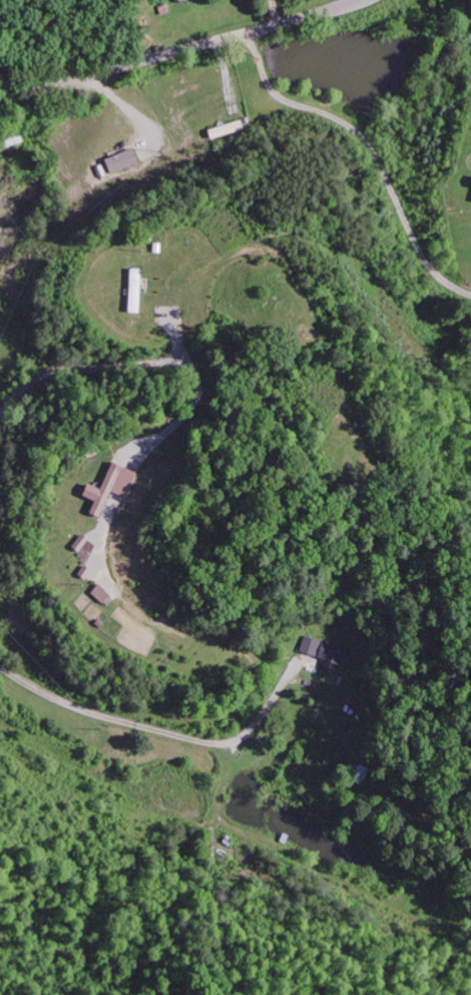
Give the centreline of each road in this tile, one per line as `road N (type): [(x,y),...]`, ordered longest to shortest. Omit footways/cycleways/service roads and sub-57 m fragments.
road 1 (residential): [(0,114),(110,70),(368,0)]

